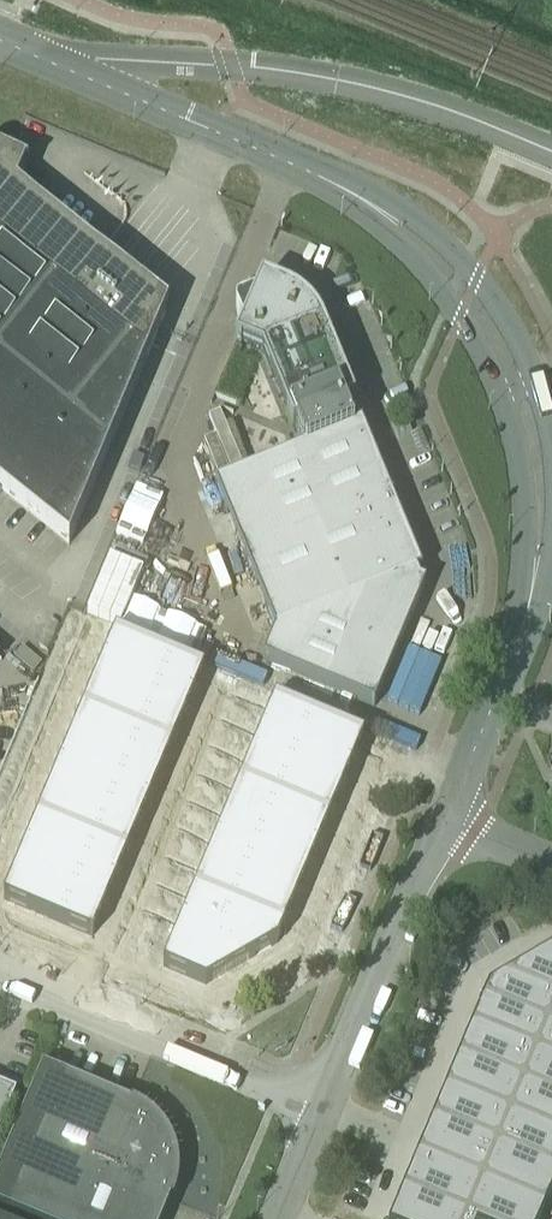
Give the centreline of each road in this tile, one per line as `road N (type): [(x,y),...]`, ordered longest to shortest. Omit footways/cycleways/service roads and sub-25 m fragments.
road 1 (tertiary): [(363,199),(459,315),(495,373),(521,472),(531,599)]
road 2 (tertiary): [(363,199),(0,40)]
road 3 (unclassified): [(0,970),(333,1107)]
road 4 (tertiary): [(551,467),(535,374),(506,318),(451,248),(412,216),(363,199)]
road 5 (tertiary): [(333,1107),(447,825)]
road 6 (tertiary): [(447,825),(531,599)]
road 7 (tertiary): [(285,1218),(333,1107)]

